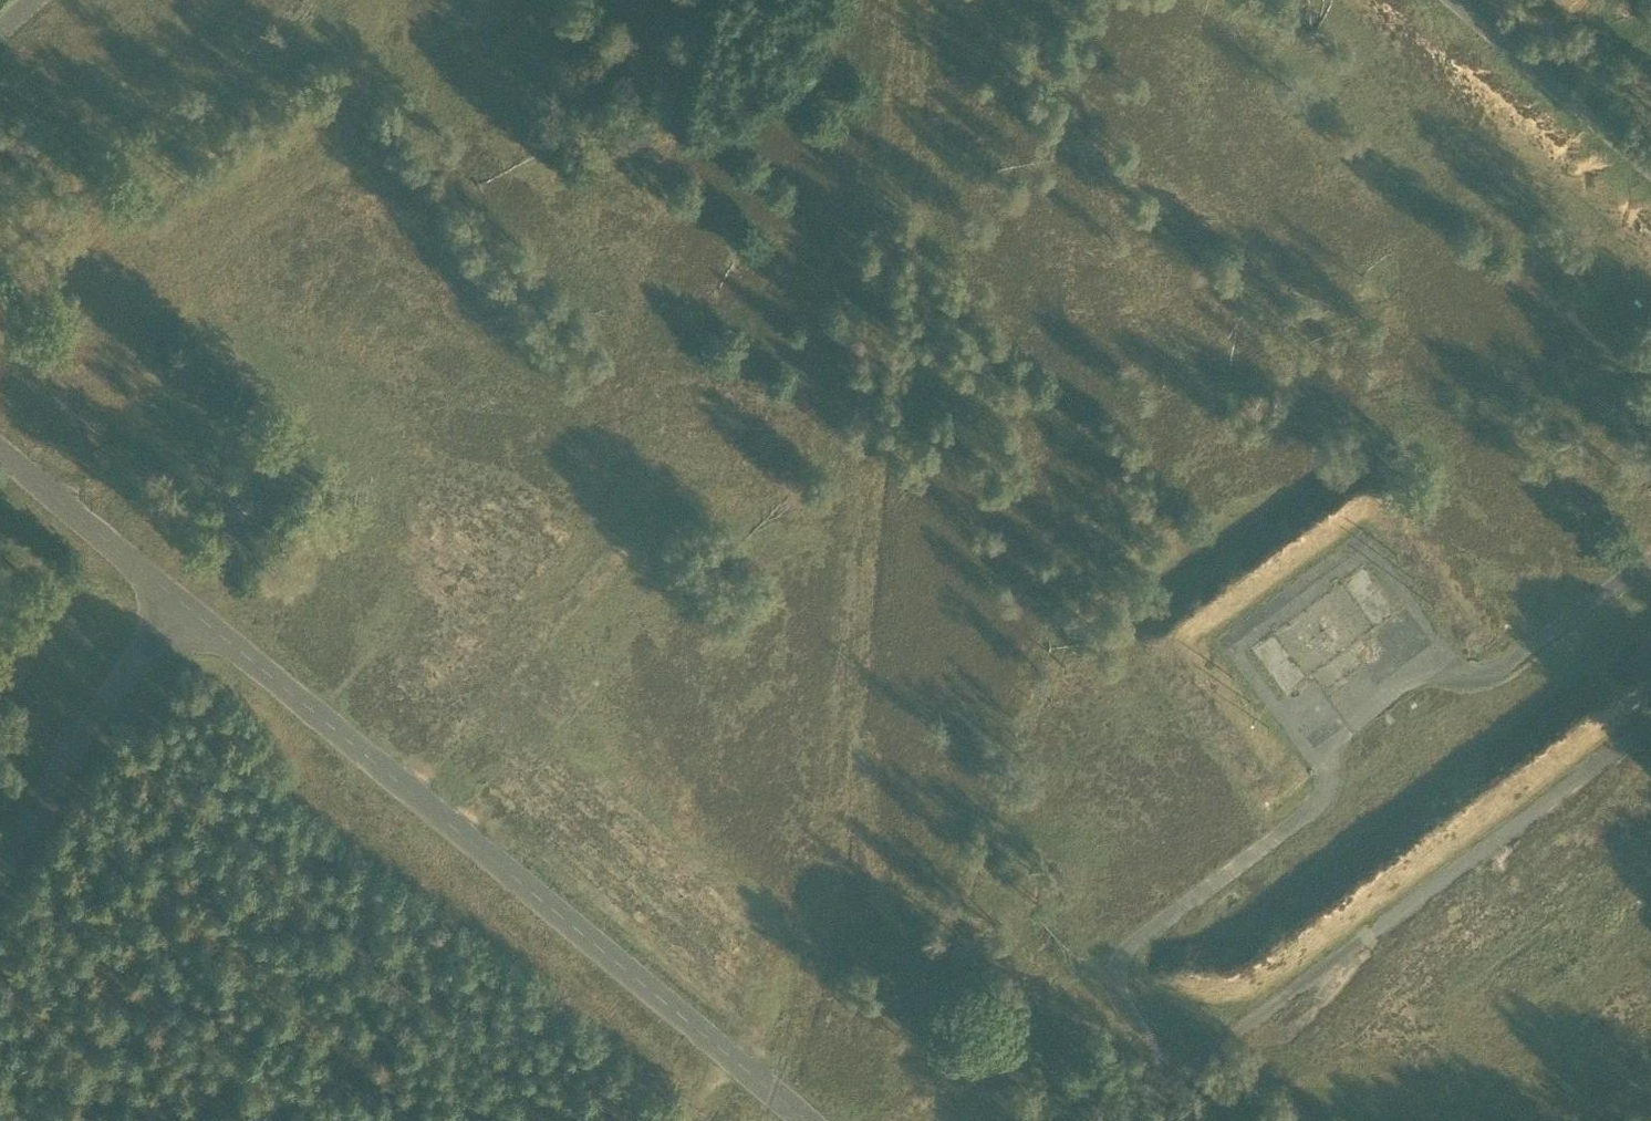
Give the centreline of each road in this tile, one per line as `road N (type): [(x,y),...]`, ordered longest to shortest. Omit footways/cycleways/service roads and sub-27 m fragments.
road 1 (track): [(179,601),(805,1120)]
road 2 (track): [(1146,1120),(1650,735)]
road 3 (track): [(179,601),(0,856)]
road 4 (track): [(1466,0),(1650,156)]
road 5 (track): [(0,453),(179,601)]

